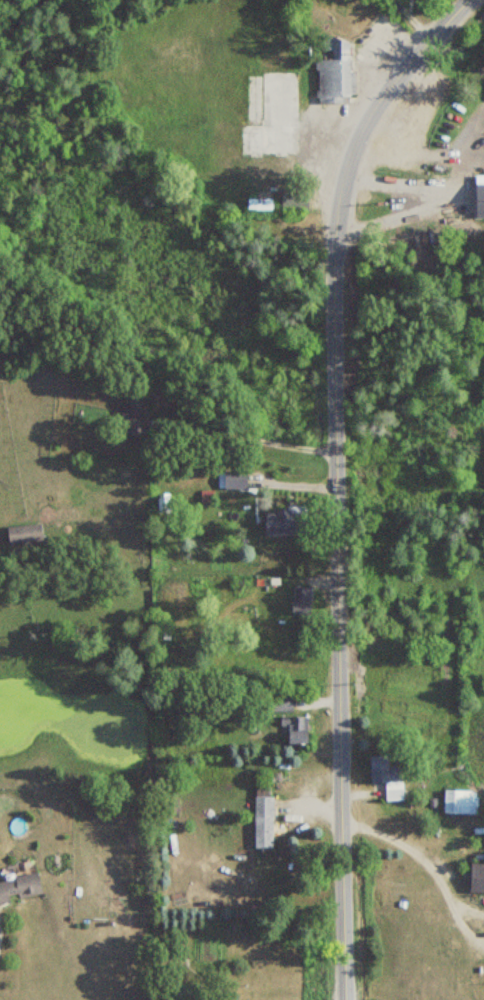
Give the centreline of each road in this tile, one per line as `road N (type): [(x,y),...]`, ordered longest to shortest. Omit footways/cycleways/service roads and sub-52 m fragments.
road 1 (tertiary): [(346,999),(340,194),(350,155),(381,98),(471,0)]

